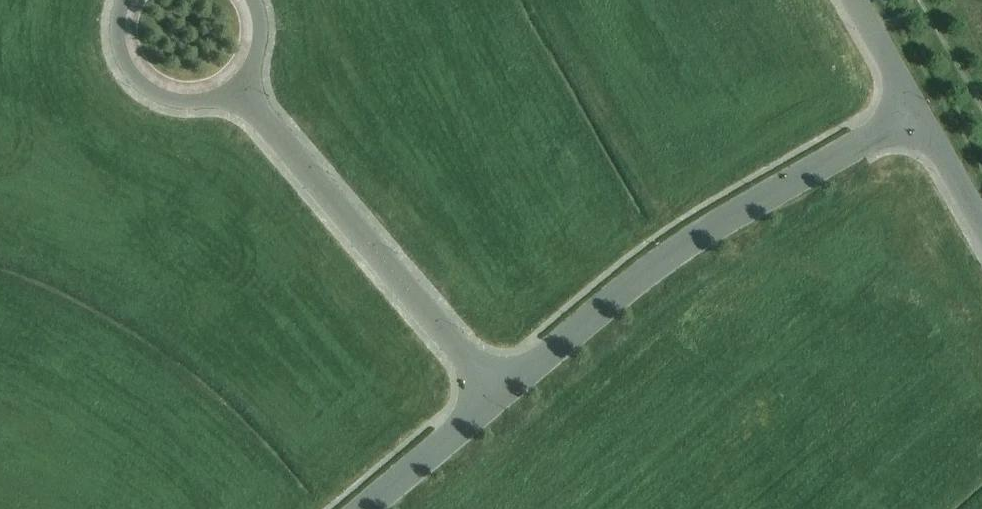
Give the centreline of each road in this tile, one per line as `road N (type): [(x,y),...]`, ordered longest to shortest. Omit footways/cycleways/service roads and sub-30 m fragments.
road 1 (residential): [(495,398),(689,242),(918,111)]
road 2 (residential): [(495,398),(236,86)]
road 3 (residential): [(124,0),(116,30),(133,78),(176,103),(225,95)]
road 4 (residential): [(364,508),(495,398)]
road 5 (residential): [(981,225),(918,111)]
road 6 (residential): [(918,111),(855,0)]

